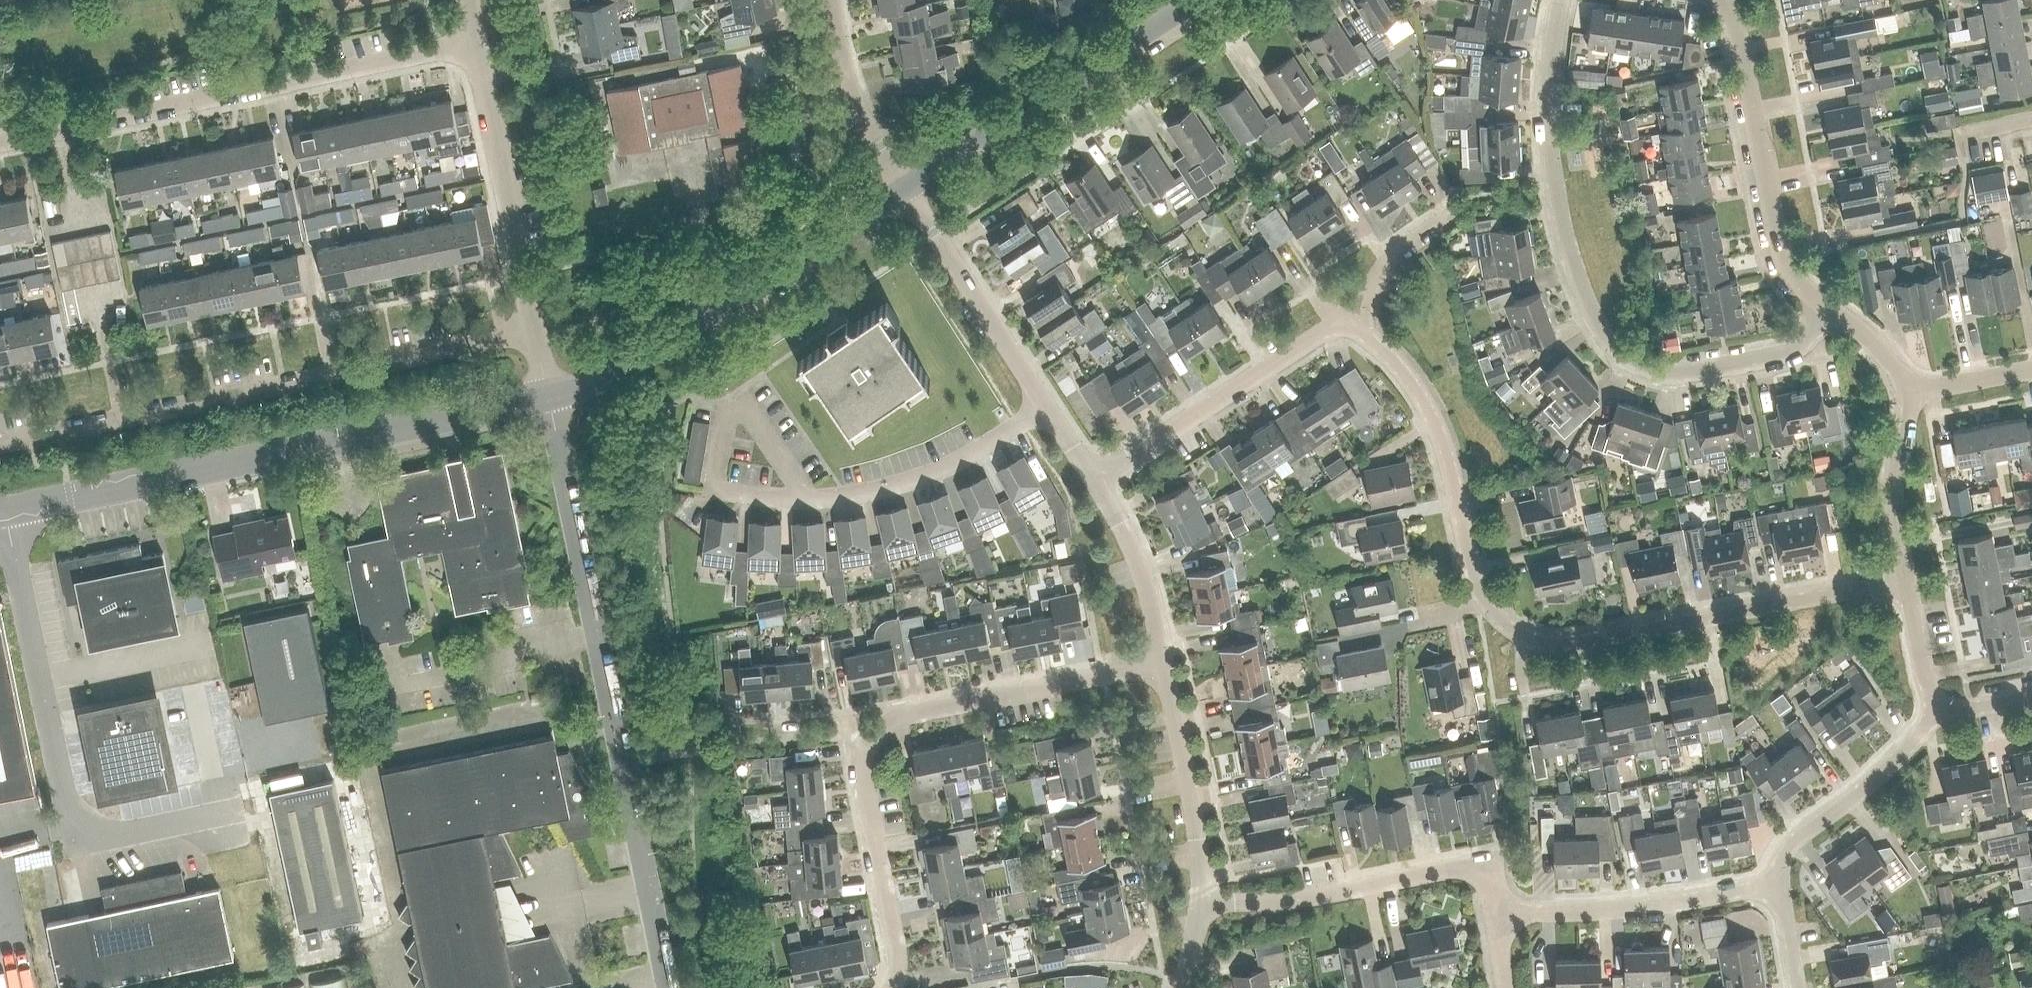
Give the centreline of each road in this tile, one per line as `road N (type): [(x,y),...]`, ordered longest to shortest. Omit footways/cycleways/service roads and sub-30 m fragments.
road 1 (residential): [(1906,579),(1565,644),(1531,639),(1505,626),(1468,574),(1434,423),(1397,367),(1348,321)]
road 2 (residential): [(1833,311),(1798,351),(1722,370),(1659,373),(1613,351),(1586,303),(1555,193),(1548,130),(1560,0)]
road 3 (unclassified): [(669,987),(547,396)]
road 4 (unclassified): [(6,506),(547,396)]
road 5 (residential): [(0,446),(534,336)]
road 6 (unclassified): [(222,813),(79,842),(6,506)]
road 7 (residential): [(0,144),(474,45)]
road 8 (unclassified): [(547,396),(638,366),(876,216),(904,188)]
road 9 (residential): [(1050,409),(969,457),(863,496),(807,501),(715,493)]
road 10 (unclassified): [(904,188),(1195,0)]
road 11 (residential): [(1833,311),(1792,276),(1778,241),(1744,56),(1724,0)]
road 12 (residential): [(1206,903),(1290,902),(1456,870),(1492,884),(1498,912)]
road 13 (residential): [(870,744),(902,716),(1166,664)]
road 14 (residential): [(1096,483),(1348,321)]
road 15 (residential): [(534,336),(474,45)]
road 16 (residential): [(1498,912),(1667,905),(1778,886)]
road 17 (residential): [(904,188),(1050,409)]
road 18 (residential): [(887,987),(896,939),(864,790),(870,744)]
road 19 (residential): [(1166,664),(1206,903)]
road 20 (residential): [(1778,886),(1790,846),(1852,801),(1938,714)]
road 21 (residential): [(904,188),(853,101),(827,0)]
road 22 (residential): [(1096,483),(1143,570),(1166,664)]
road 23 (residential): [(1906,579),(1890,493),(1914,388)]
road 24 (residential): [(1348,321),(1398,253),(1453,211)]
road 25 (residential): [(870,744),(838,735),(728,745)]
road 26 (residential): [(1938,714),(1906,579)]

